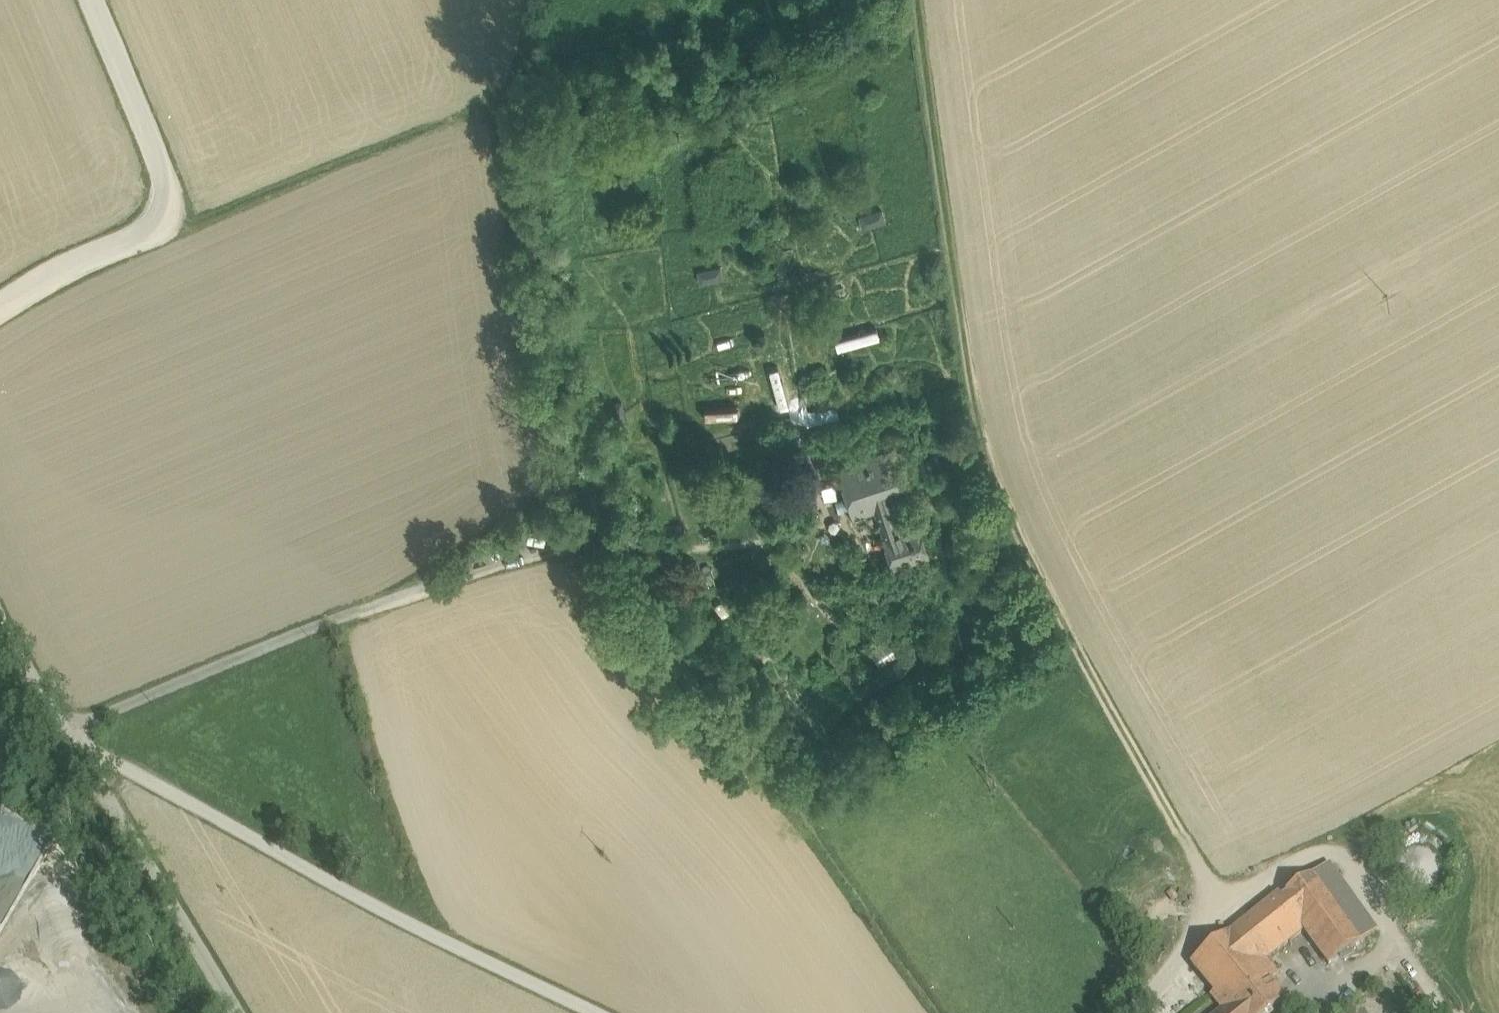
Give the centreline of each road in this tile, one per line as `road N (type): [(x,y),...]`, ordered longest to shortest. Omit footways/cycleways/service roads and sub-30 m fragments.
road 1 (track): [(594,1012),(423,932),(119,764),(81,753)]
road 2 (unclassified): [(238,1012),(0,614)]
road 3 (unclassified): [(0,304),(140,230),(168,200),(160,156),(94,0)]

